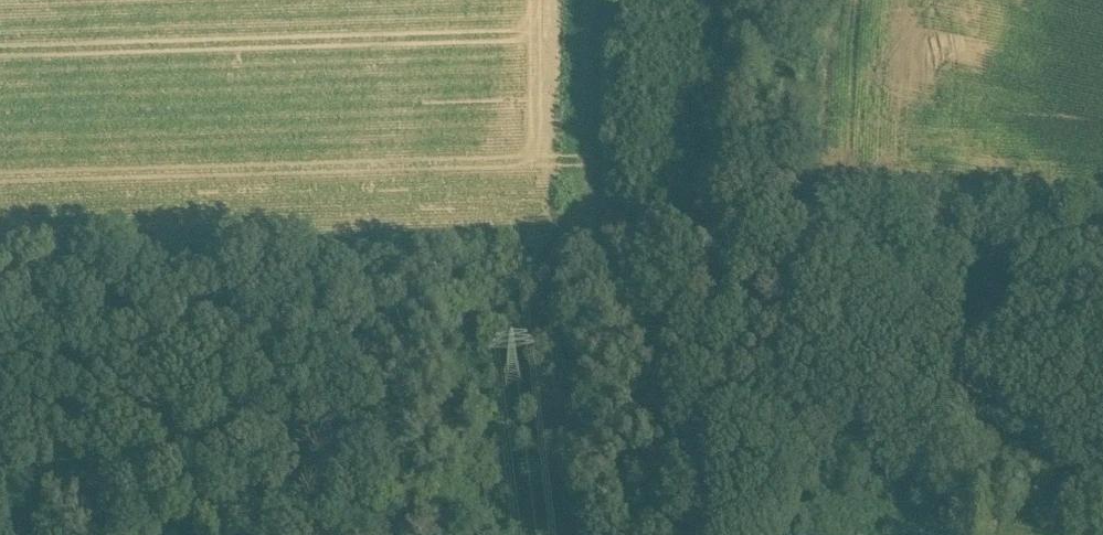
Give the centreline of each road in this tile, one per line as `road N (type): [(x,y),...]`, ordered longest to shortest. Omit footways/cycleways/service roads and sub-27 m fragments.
road 1 (track): [(1102,469),(766,389),(0,397)]

